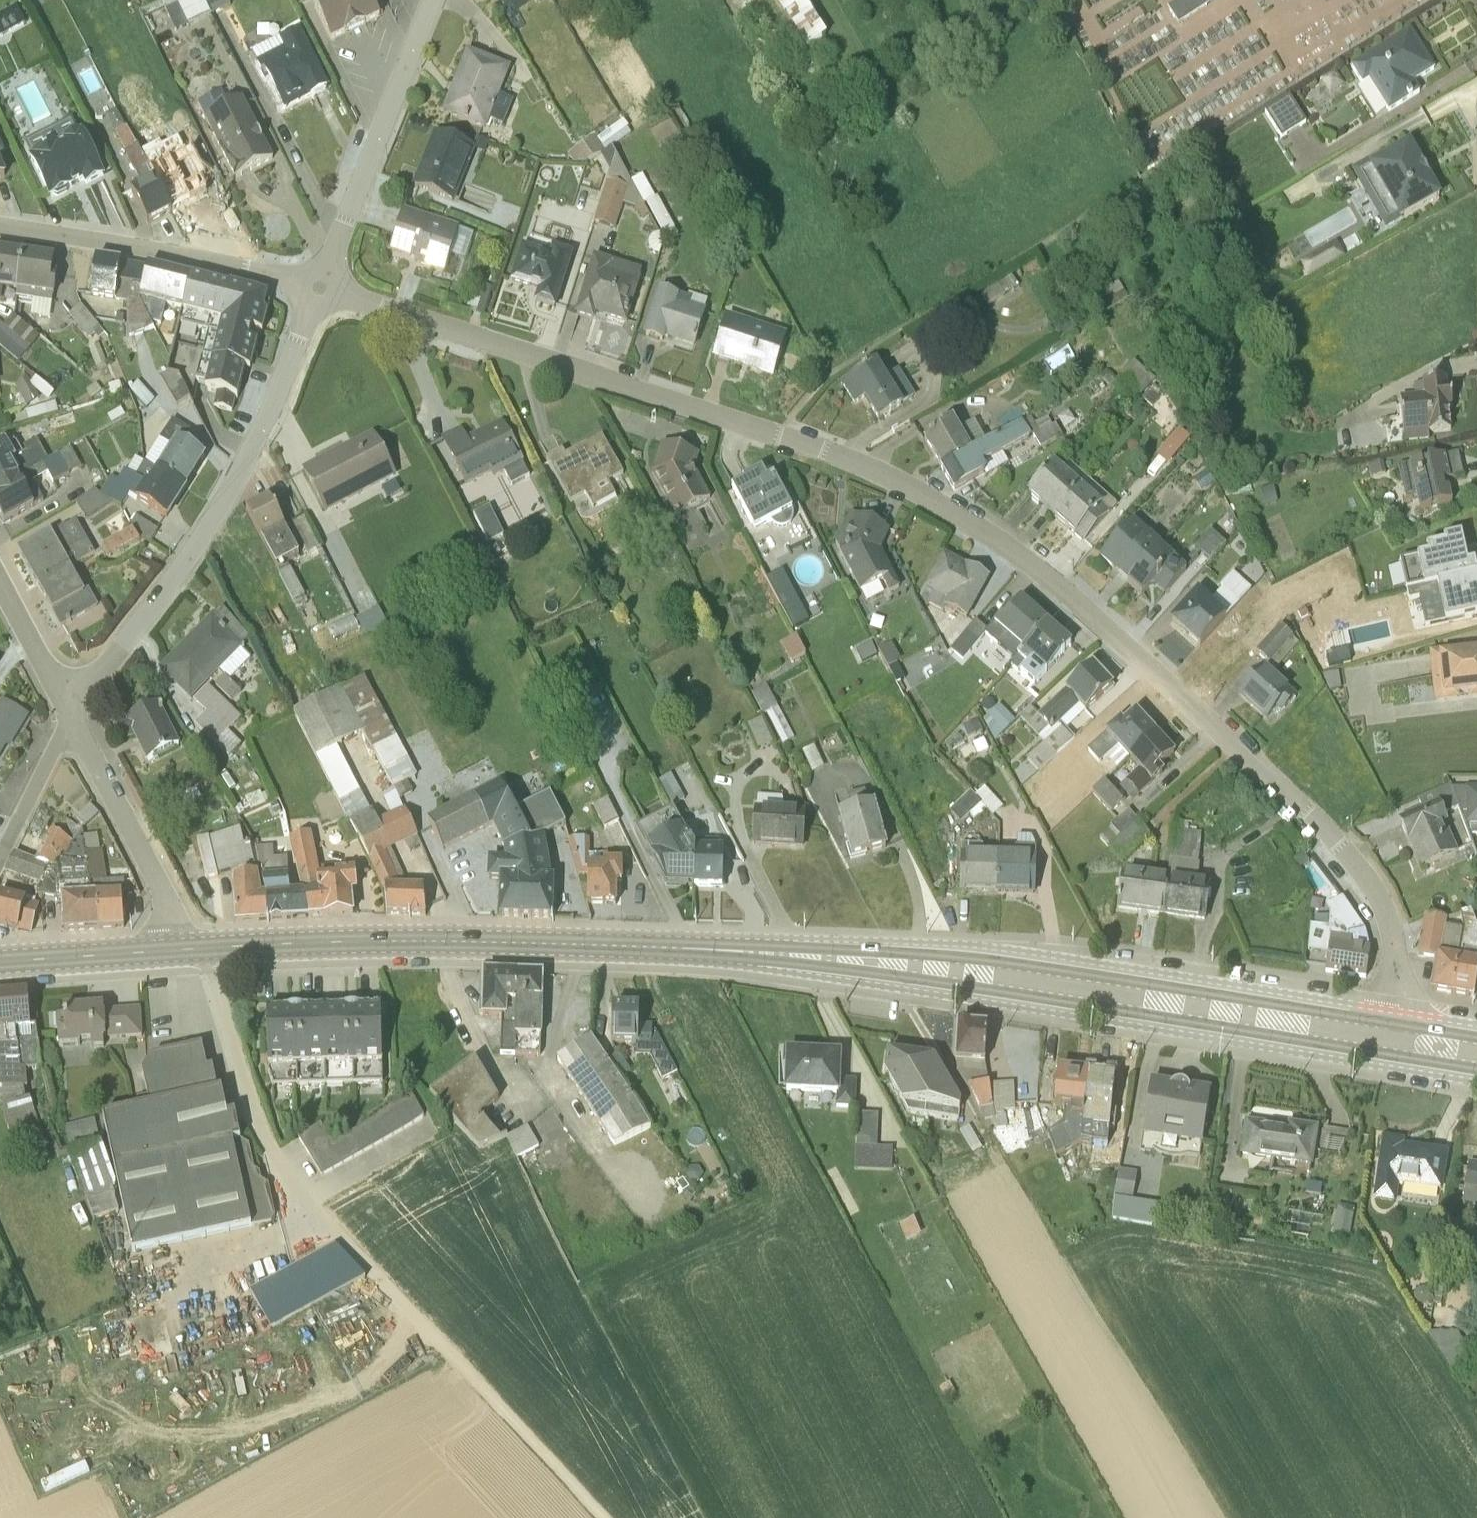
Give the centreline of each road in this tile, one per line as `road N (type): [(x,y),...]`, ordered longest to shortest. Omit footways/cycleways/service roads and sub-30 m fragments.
road 1 (residential): [(1389,1026),(1393,936),(1378,903),(1304,810),(1006,546),(952,509),(820,446),(318,286)]
road 2 (unclassified): [(200,951),(244,1084),(291,1188),(592,1517)]
road 3 (primary): [(1389,1026),(988,964),(754,956)]
road 4 (primary): [(754,956),(1383,1058)]
road 5 (primary): [(754,956),(446,945),(200,951)]
road 6 (residential): [(71,715),(147,618),(239,476),(318,286)]
road 7 (residential): [(318,286),(0,221)]
road 8 (residential): [(318,286),(440,0)]
road 9 (residential): [(71,715),(162,895),(172,953)]
road 10 (primary): [(172,953),(0,965)]
road 11 (residential): [(71,715),(0,854)]
road 12 (residential): [(0,578),(71,715)]

